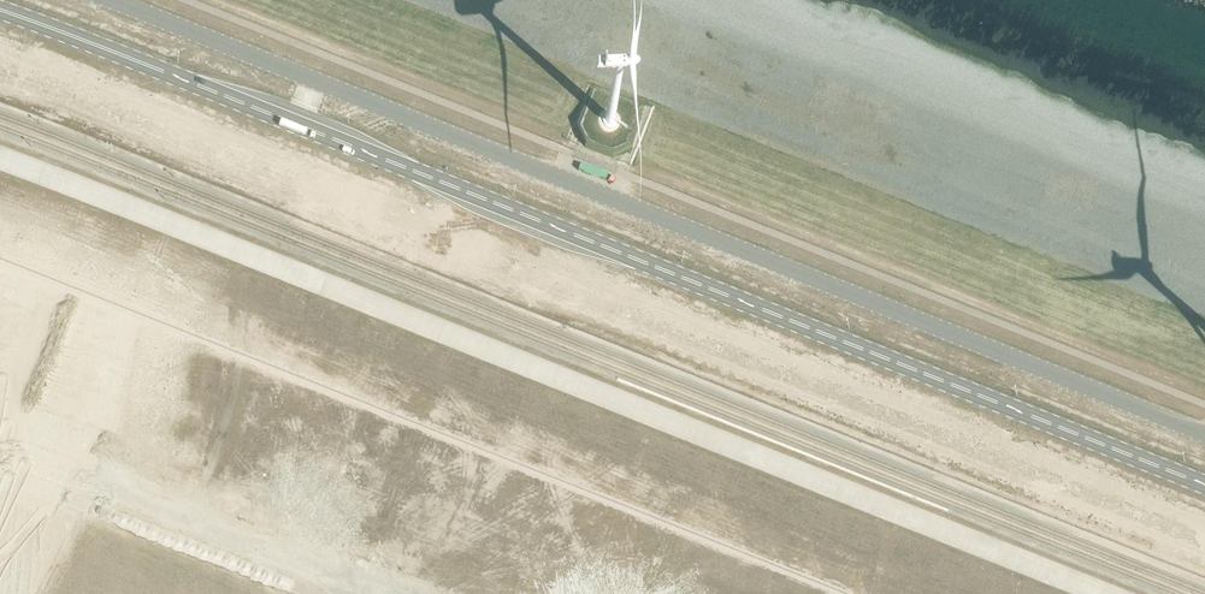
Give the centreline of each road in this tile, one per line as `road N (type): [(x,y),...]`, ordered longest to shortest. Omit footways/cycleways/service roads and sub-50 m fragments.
road 1 (secondary): [(1204,486),(0,10)]
road 2 (unclassified): [(1204,432),(118,0)]
road 3 (track): [(313,593),(0,471)]

